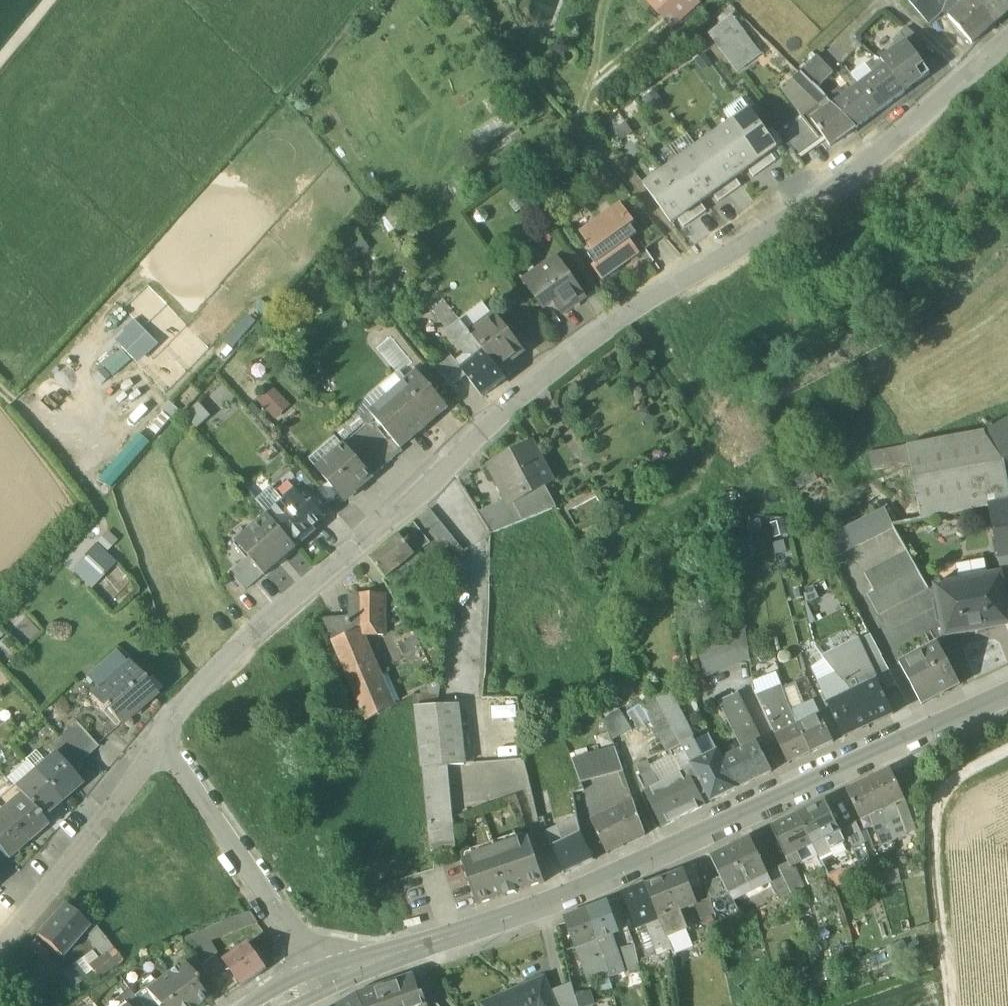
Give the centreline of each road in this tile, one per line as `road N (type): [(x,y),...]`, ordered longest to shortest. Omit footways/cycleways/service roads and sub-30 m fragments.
road 1 (residential): [(157,737),(231,654),(407,502),(548,362),(866,163),(1007,37)]
road 2 (tertiary): [(328,979),(643,862),(1007,694)]
road 3 (residential): [(157,737),(328,979)]
road 4 (track): [(946,1005),(933,810),(951,786),(1007,753)]
road 5 (residential): [(157,737),(116,808),(0,942)]

